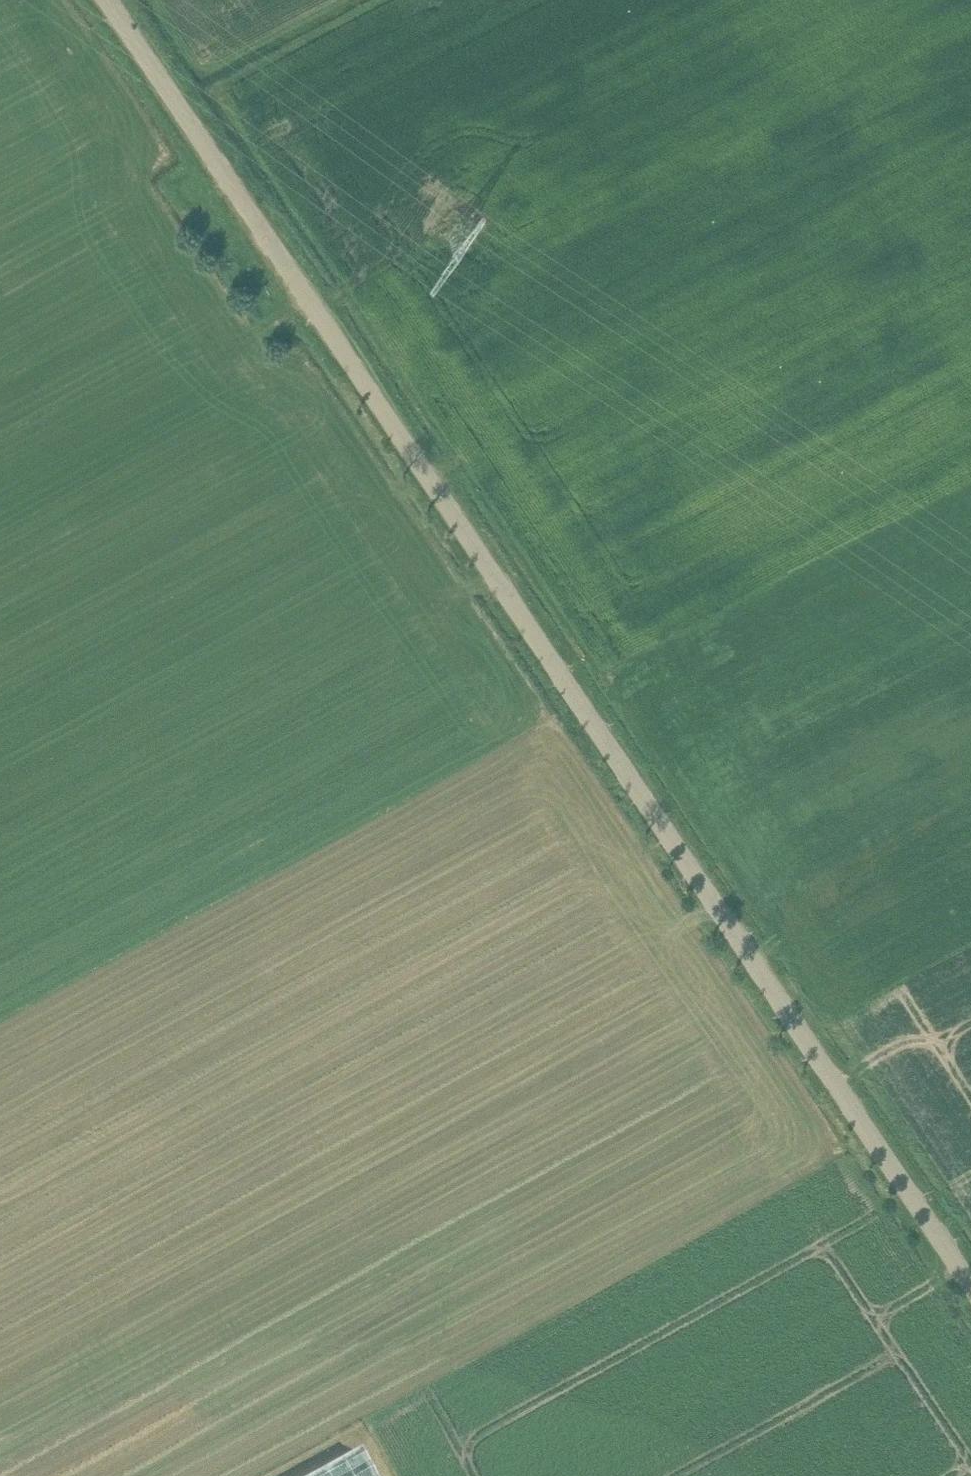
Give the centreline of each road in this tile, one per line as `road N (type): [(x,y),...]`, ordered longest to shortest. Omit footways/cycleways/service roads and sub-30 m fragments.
road 1 (unclassified): [(970,1284),(108,0)]

